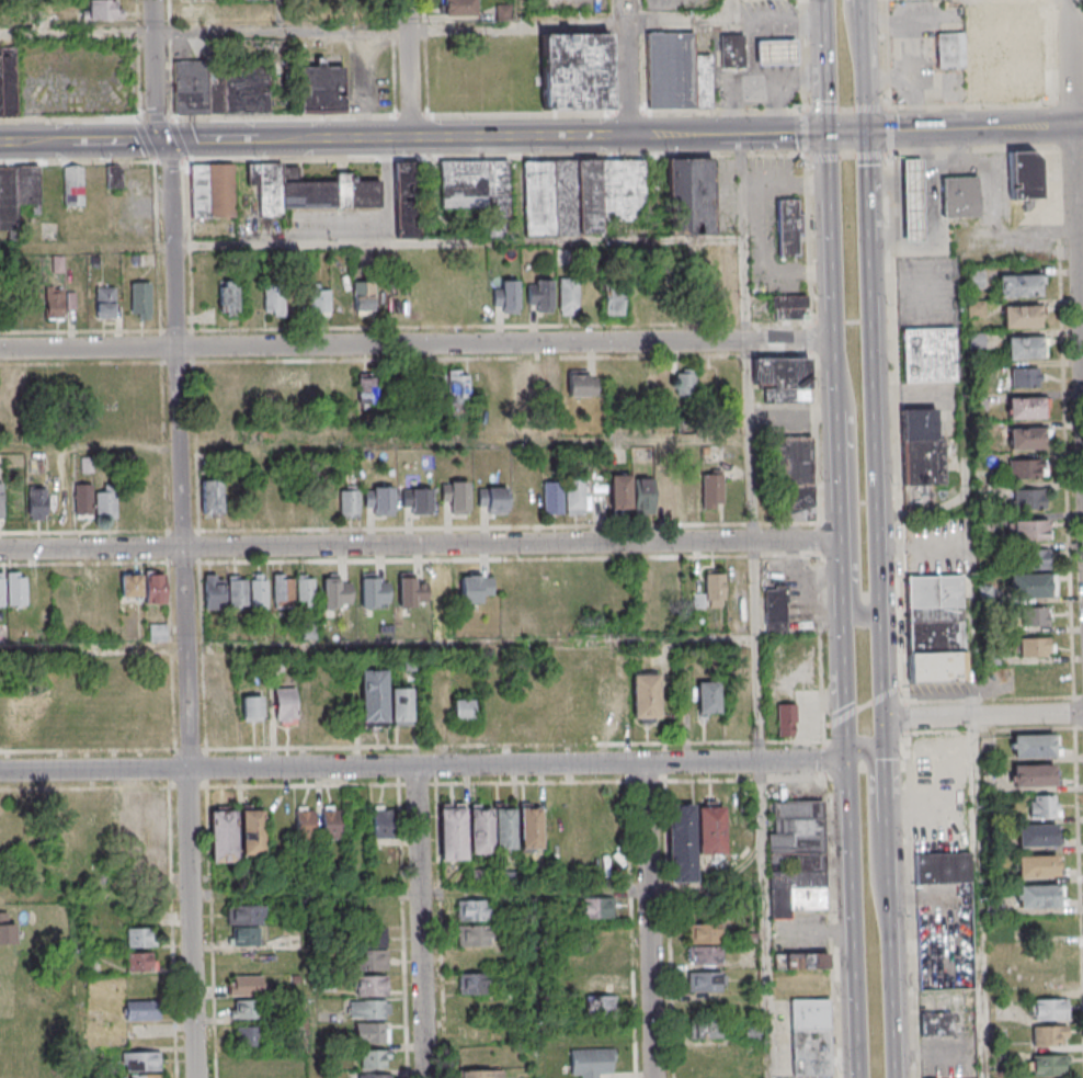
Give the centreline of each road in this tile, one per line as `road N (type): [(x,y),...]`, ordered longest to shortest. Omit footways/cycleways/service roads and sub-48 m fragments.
road 1 (residential): [(200,1077),(173,161),(158,122),(156,0)]
road 2 (residential): [(851,761),(0,771)]
road 3 (residential): [(843,540),(0,548)]
road 4 (residential): [(836,340),(0,350)]
road 5 (tertiary): [(831,133),(0,144)]
road 6 (secondary): [(881,616),(870,264)]
road 7 (residential): [(1072,126),(1082,472)]
road 8 (secondary): [(851,761),(861,1077)]
road 9 (residential): [(658,1077),(647,763)]
road 10 (residential): [(428,1077),(420,767)]
road 11 (secondary): [(837,350),(852,408),(858,603),(864,614),(881,616)]
road 12 (secondary): [(897,1077),(889,821)]
road 13 (secondary): [(839,404),(846,628)]
road 14 (tertiary): [(1082,126),(866,133)]
road 15 (secondary): [(892,938),(877,880),(875,767),(868,748),(851,747)]
road 16 (secondary): [(831,133),(836,340)]
road 17 (residential): [(1082,714),(885,718)]
road 18 (residential): [(410,138),(412,0)]
road 19 (secondary): [(827,0),(831,133)]
road 20 (secondary): [(870,264),(866,133)]
road 21 (residential): [(1068,0),(1072,126)]

